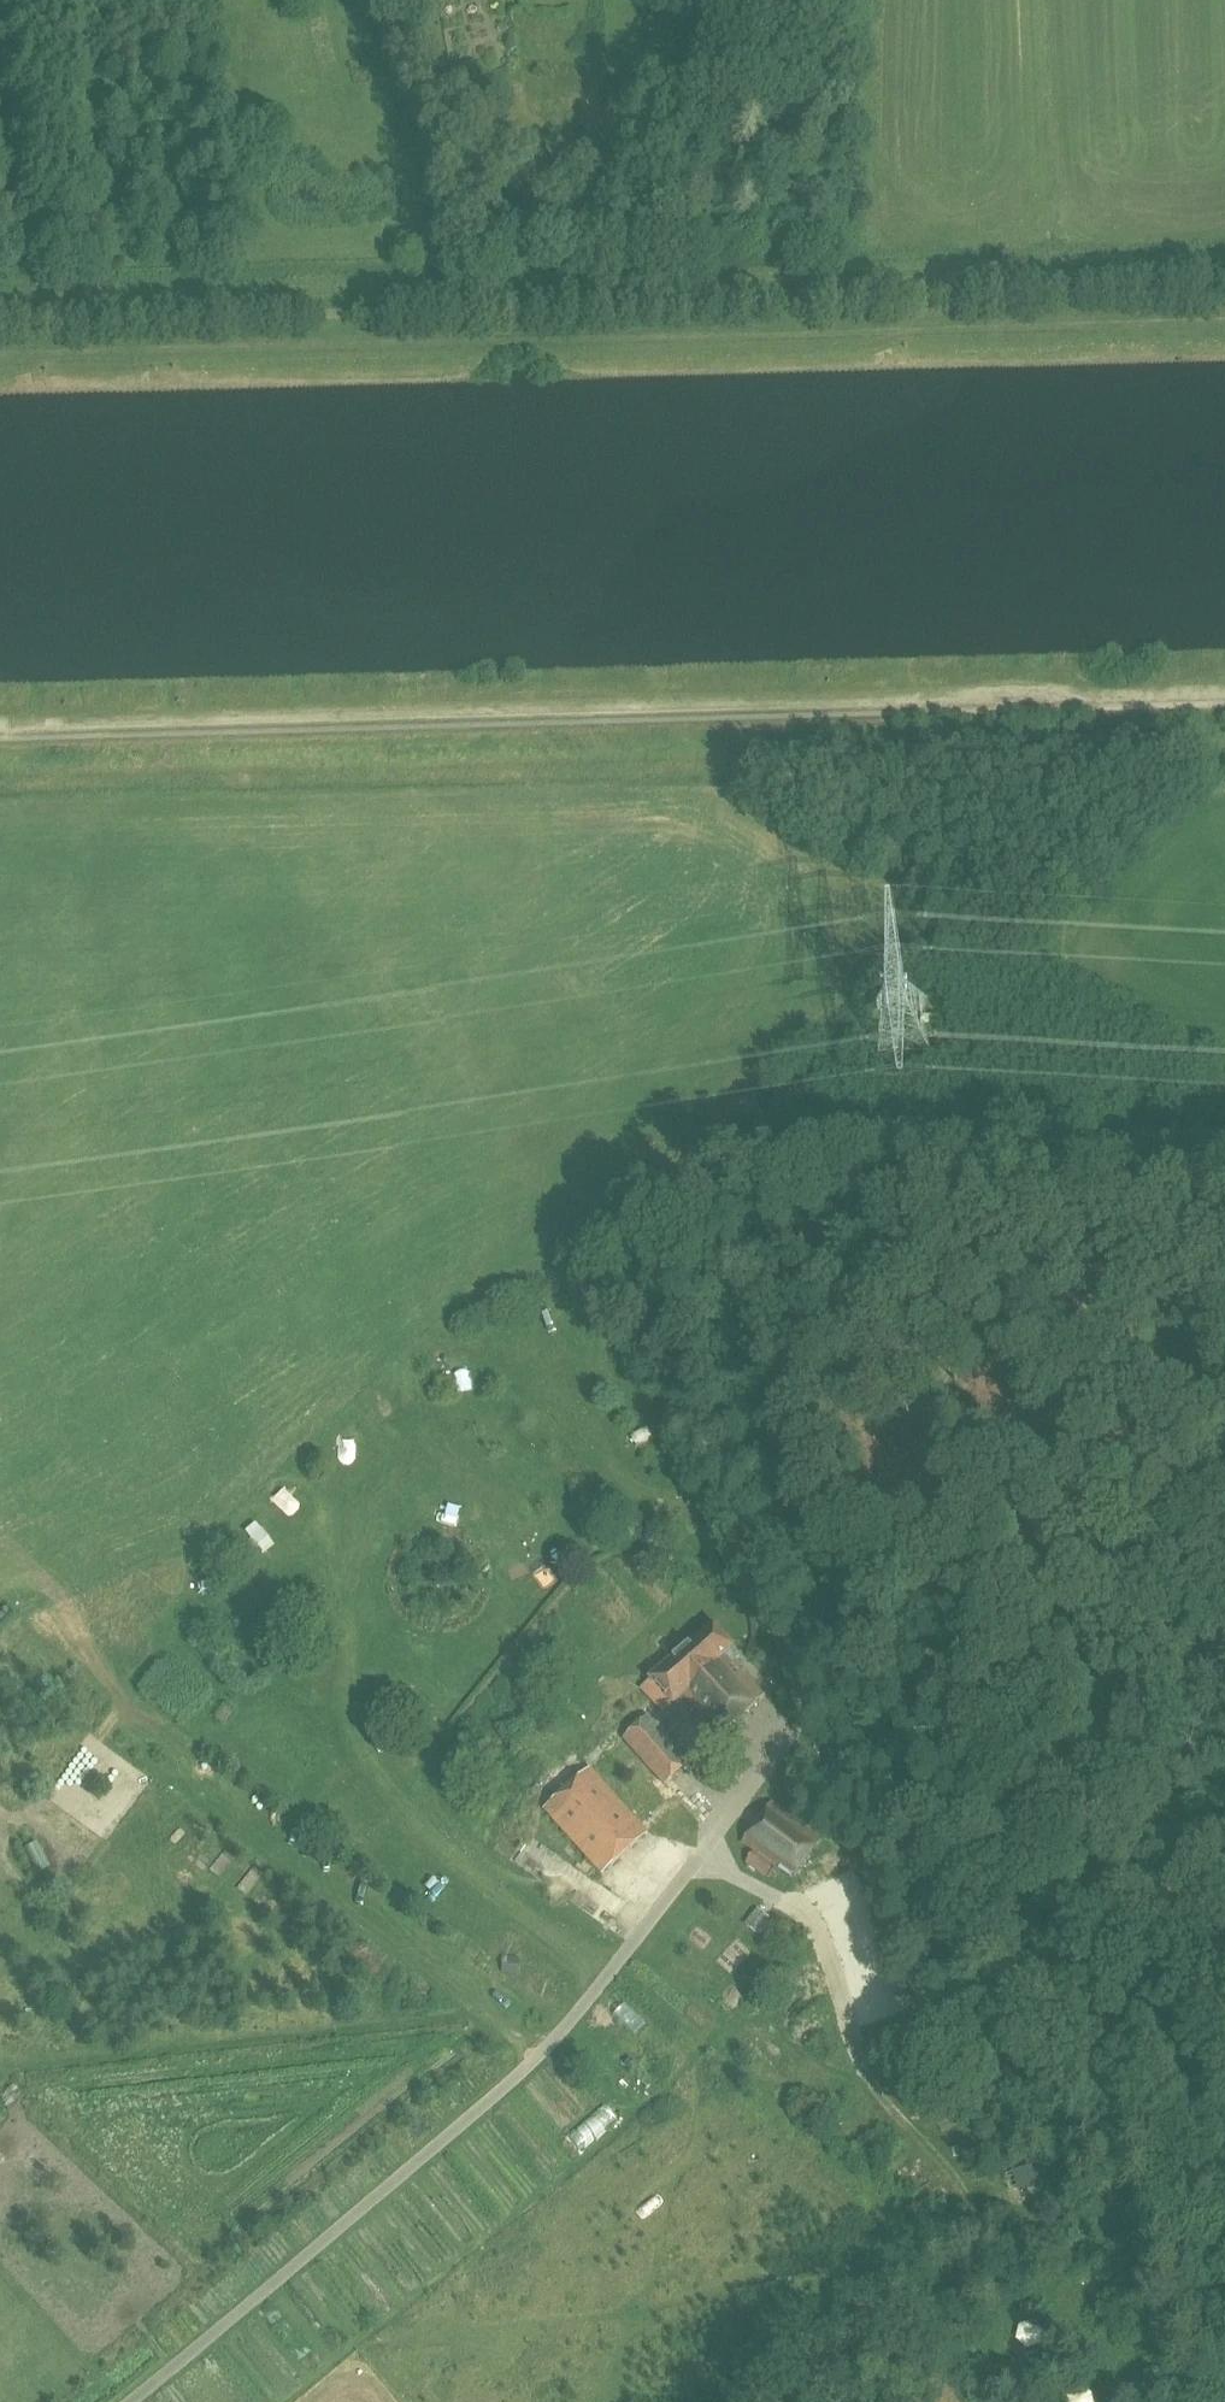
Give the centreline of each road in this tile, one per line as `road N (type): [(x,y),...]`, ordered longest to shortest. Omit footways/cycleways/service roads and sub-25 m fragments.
road 1 (track): [(1224,686),(0,722)]
road 2 (track): [(753,1444),(919,1245),(1043,1115),(1122,1111),(1224,1123)]
road 3 (track): [(797,1718),(794,1679),(711,1520),(716,1488),(753,1444)]

